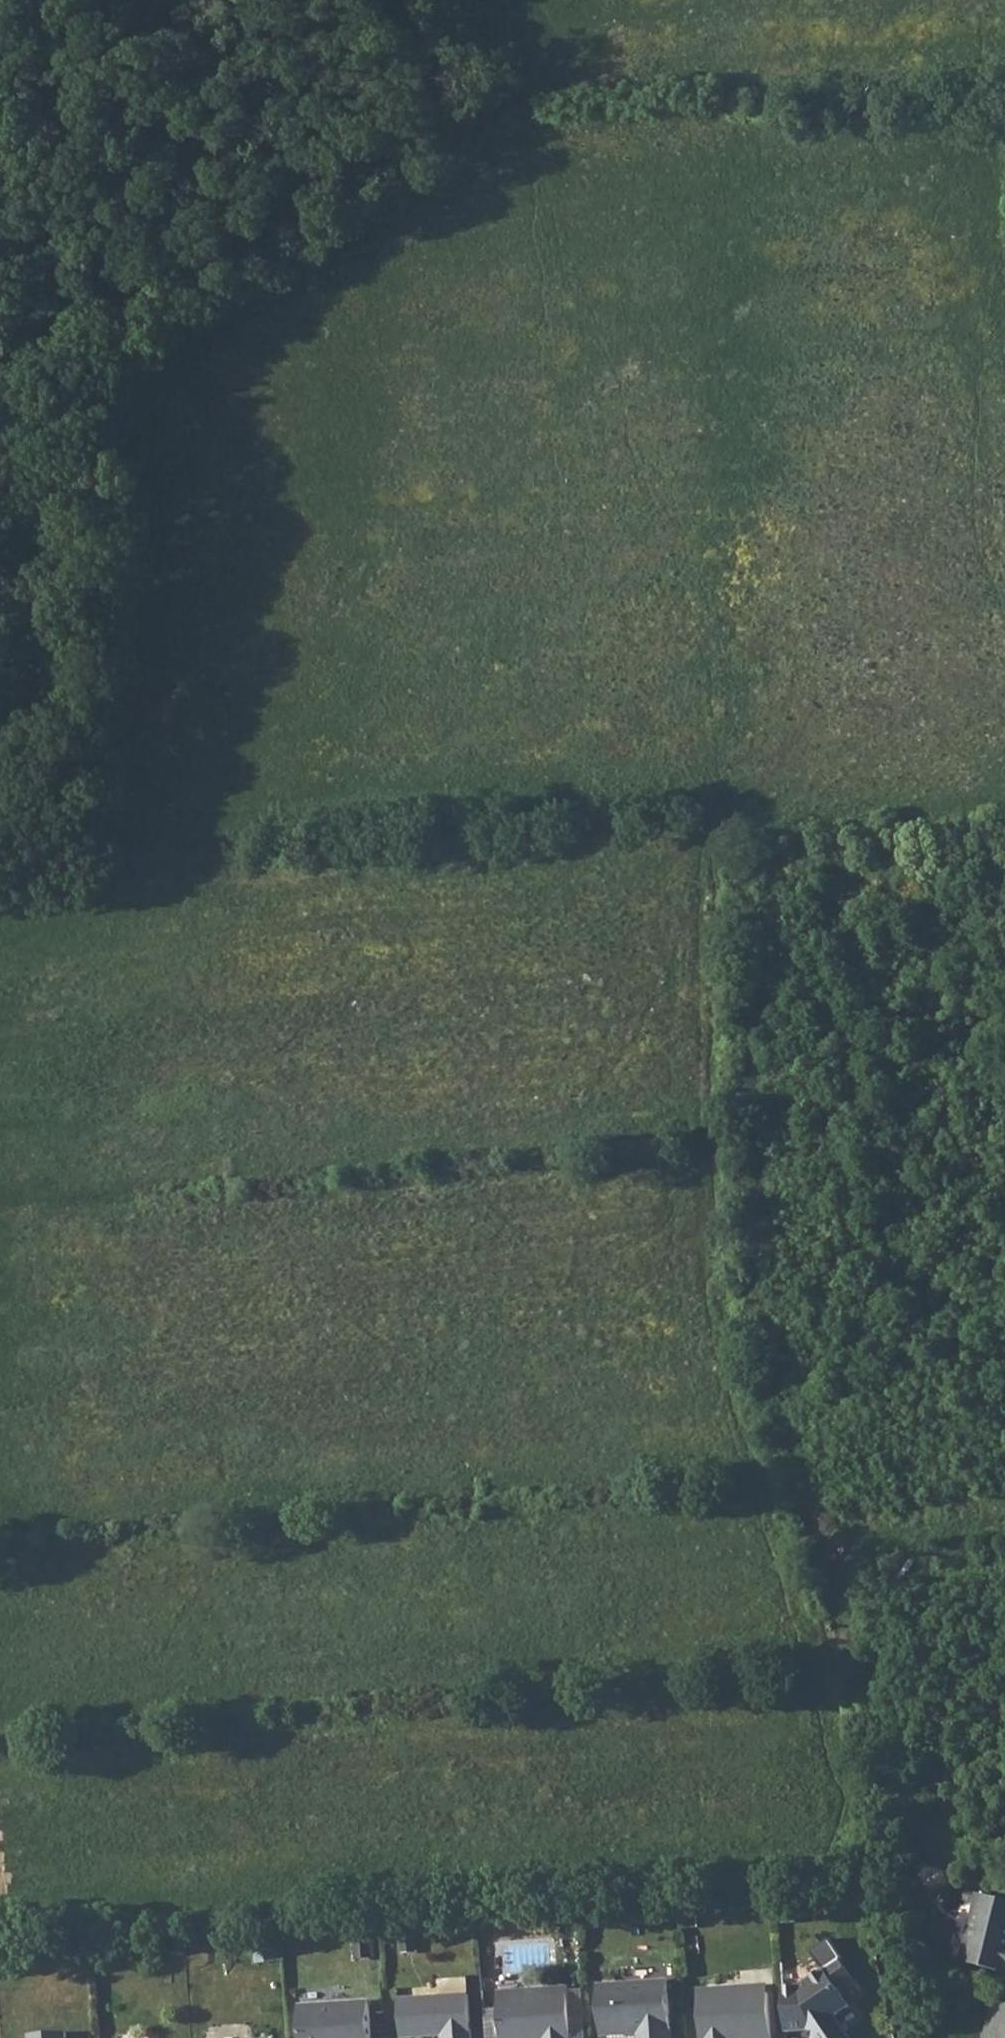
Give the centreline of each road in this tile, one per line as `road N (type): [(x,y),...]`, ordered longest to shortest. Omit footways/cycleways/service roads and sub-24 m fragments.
road 1 (track): [(0,367),(421,109),(419,49),(400,0)]

